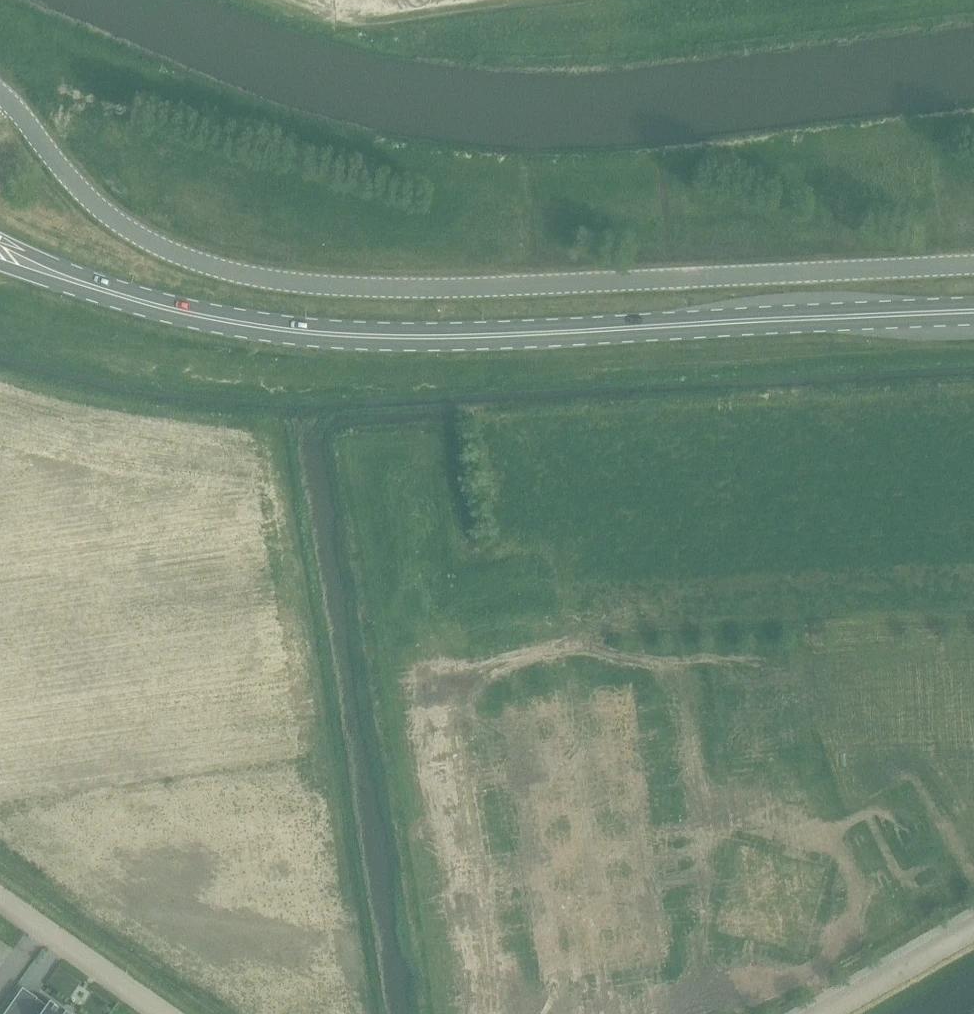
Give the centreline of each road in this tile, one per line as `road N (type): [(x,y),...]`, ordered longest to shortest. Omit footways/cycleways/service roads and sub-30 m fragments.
road 1 (unclassified): [(973,264),(492,287),(273,280),(200,262),(134,233),(83,192),(0,93)]
road 2 (primary): [(84,283),(294,331),(461,338),(973,311)]
road 3 (unclassified): [(164,1013),(0,898)]
road 4 (unclassified): [(973,929),(824,1013)]

